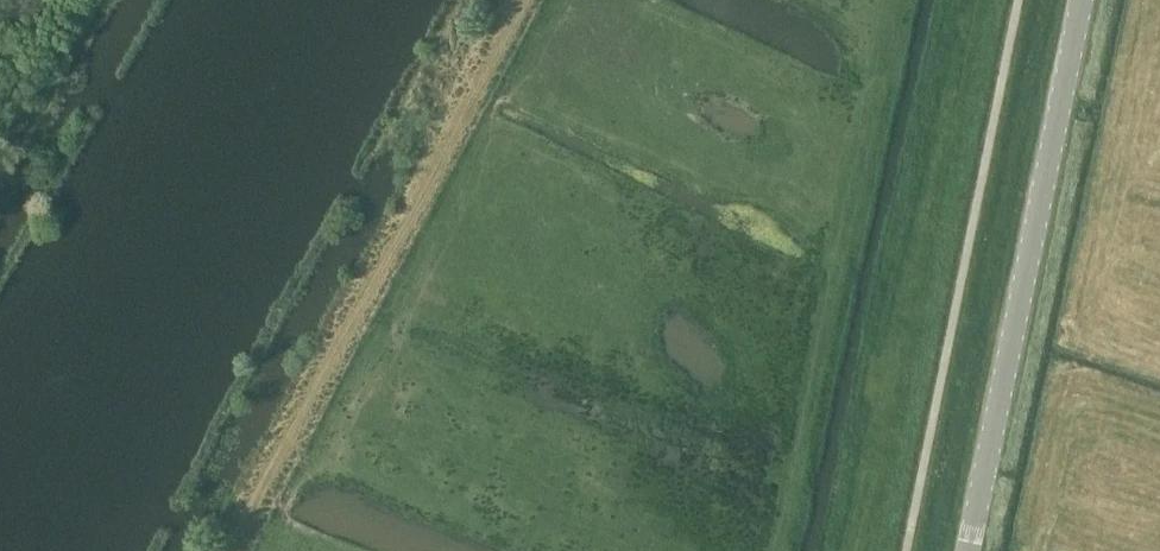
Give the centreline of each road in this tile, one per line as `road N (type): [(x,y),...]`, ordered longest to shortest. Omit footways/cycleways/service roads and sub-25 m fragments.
road 1 (tertiary): [(969,550),(1083,0)]

